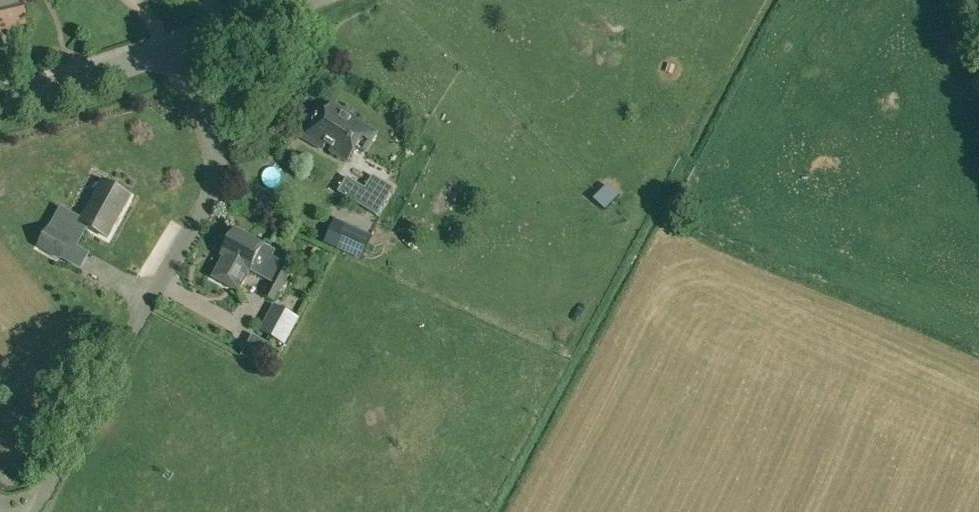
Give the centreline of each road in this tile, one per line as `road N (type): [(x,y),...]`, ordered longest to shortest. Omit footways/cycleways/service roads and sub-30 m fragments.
road 1 (unclassified): [(36,511),(214,187),(213,146),(176,47)]
road 2 (residential): [(0,100),(176,47)]
road 3 (residential): [(176,47),(304,0)]

